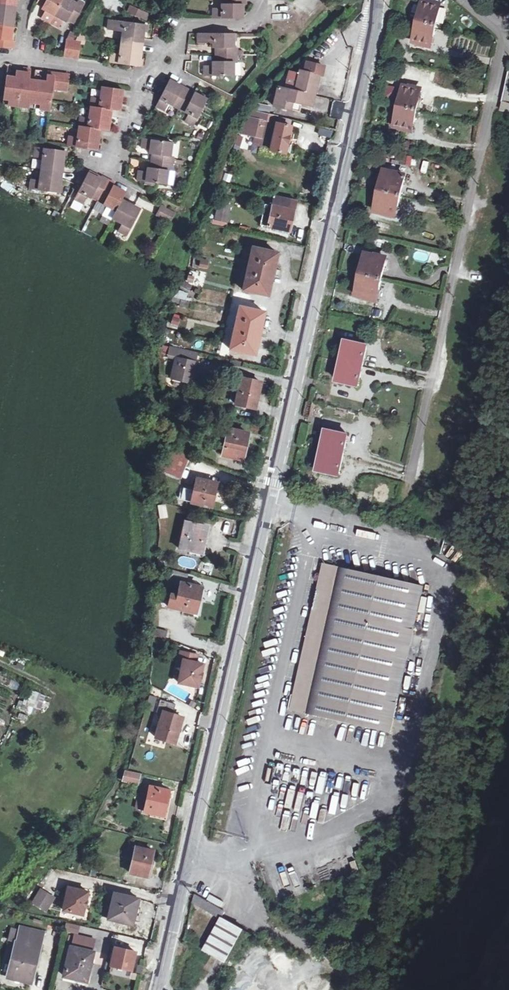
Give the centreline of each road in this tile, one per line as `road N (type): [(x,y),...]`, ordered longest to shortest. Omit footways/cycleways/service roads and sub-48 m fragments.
road 1 (primary): [(158,989),(377,0)]
road 2 (unclassified): [(463,0),(504,38),(414,475)]
road 3 (residential): [(264,0),(252,24),(181,29),(167,60),(145,76)]
road 4 (residential): [(145,76),(24,57)]

